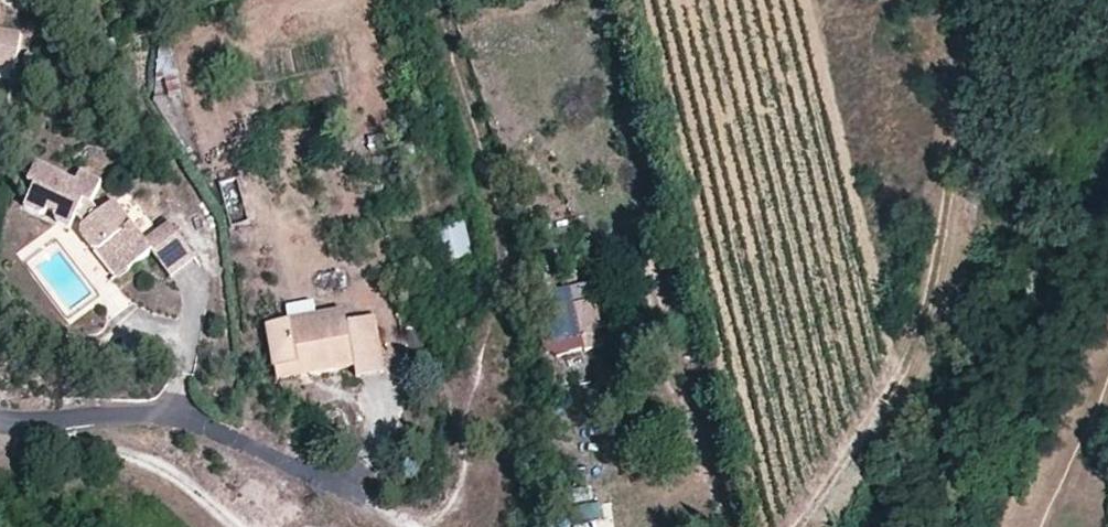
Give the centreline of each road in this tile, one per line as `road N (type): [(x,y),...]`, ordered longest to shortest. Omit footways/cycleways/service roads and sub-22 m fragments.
road 1 (track): [(803,526),(876,422),(937,281),(952,182),(1005,0)]
road 2 (residential): [(0,423),(25,432),(179,418),(349,498)]
road 3 (track): [(0,436),(157,460),(241,526)]

